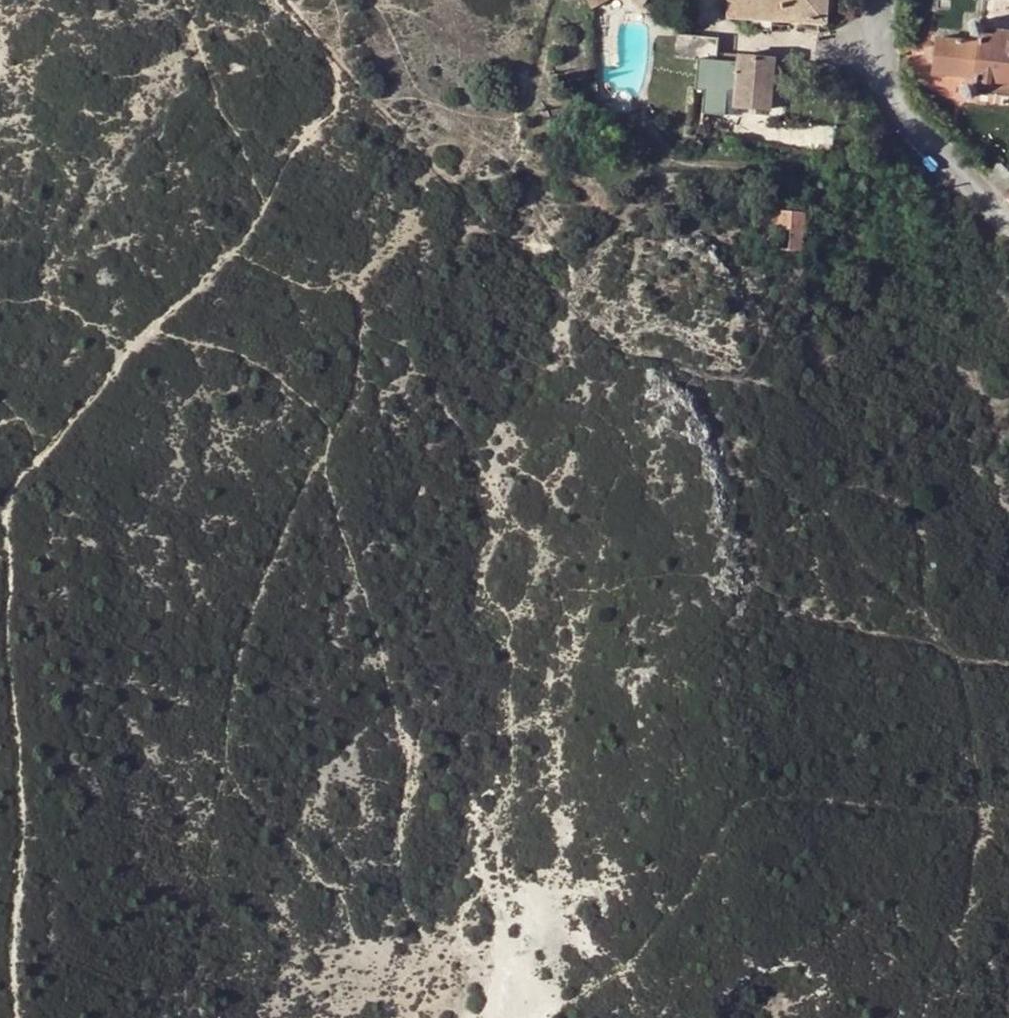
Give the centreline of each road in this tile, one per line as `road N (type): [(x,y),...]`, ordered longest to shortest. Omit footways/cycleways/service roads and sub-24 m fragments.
road 1 (track): [(874,0),(886,102),(1008,221)]

